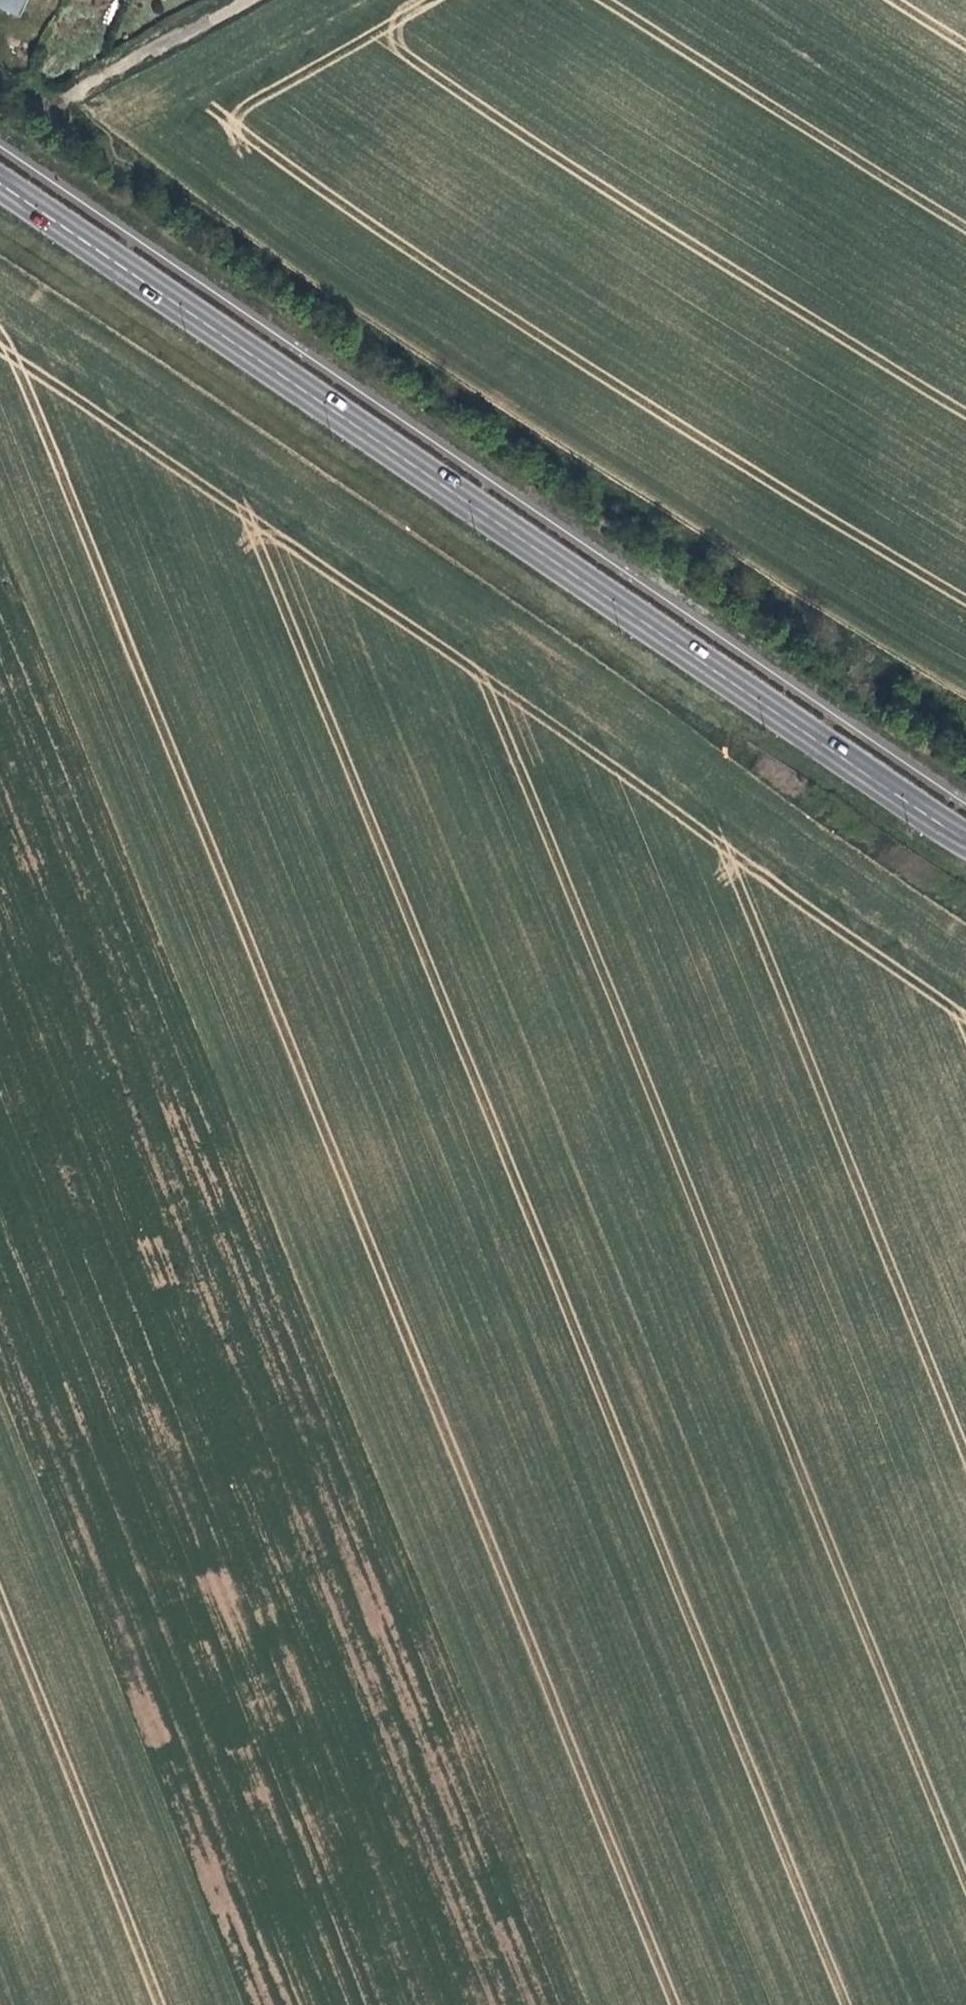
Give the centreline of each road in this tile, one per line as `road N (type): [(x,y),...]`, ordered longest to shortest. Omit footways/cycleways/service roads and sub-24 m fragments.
road 1 (tertiary): [(0,178),(965,839)]

